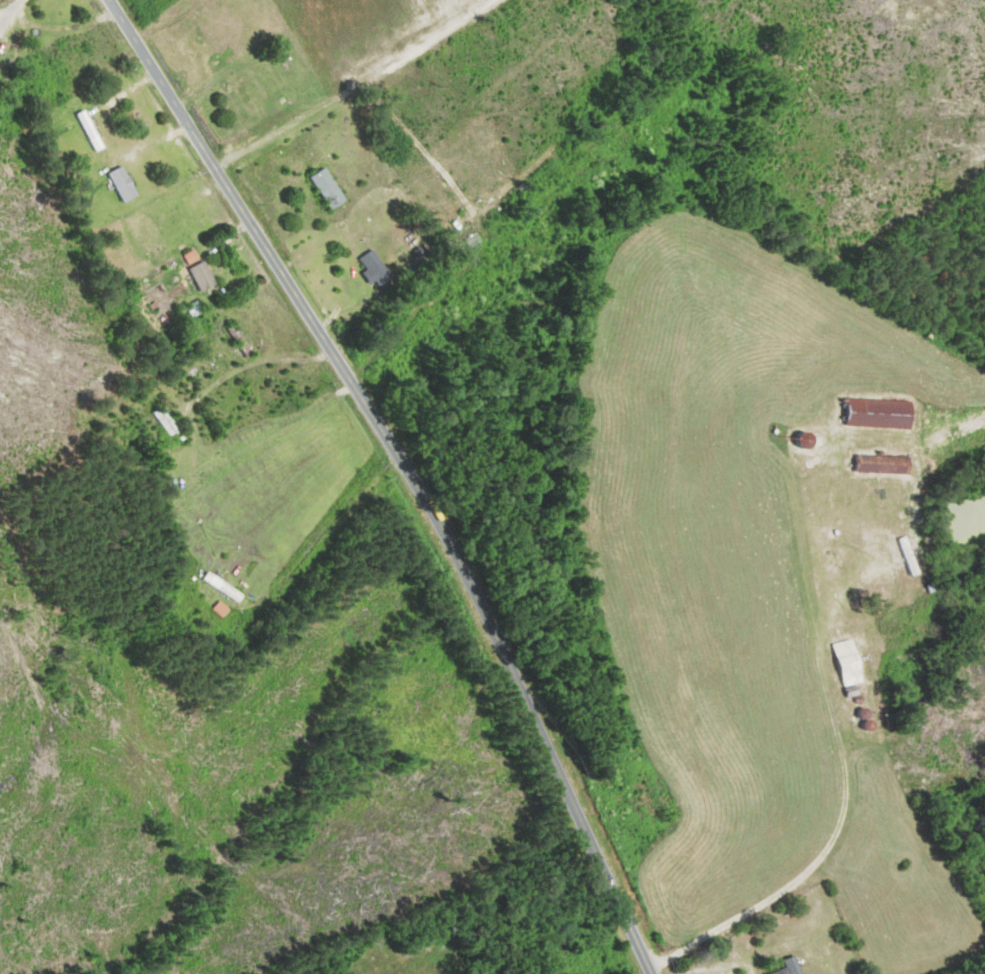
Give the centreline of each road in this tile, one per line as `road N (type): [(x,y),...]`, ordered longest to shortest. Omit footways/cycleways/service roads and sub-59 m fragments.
road 1 (residential): [(651,973),(442,529),(110,0)]

